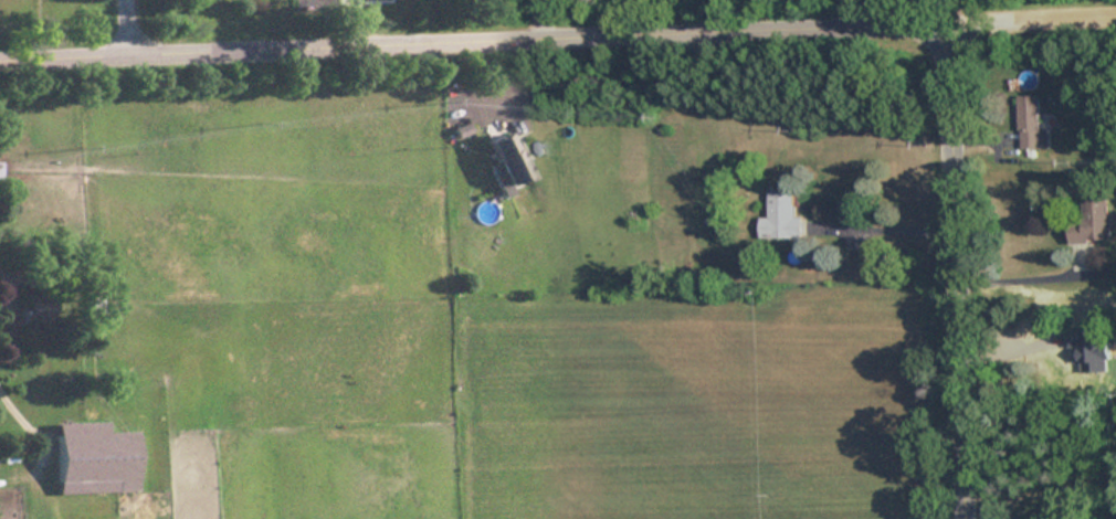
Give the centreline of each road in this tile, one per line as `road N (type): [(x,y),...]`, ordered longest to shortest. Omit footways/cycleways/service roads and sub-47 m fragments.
road 1 (residential): [(947,19),(0,52)]
road 2 (residential): [(964,518),(947,19)]
road 3 (residential): [(1115,11),(947,19)]

